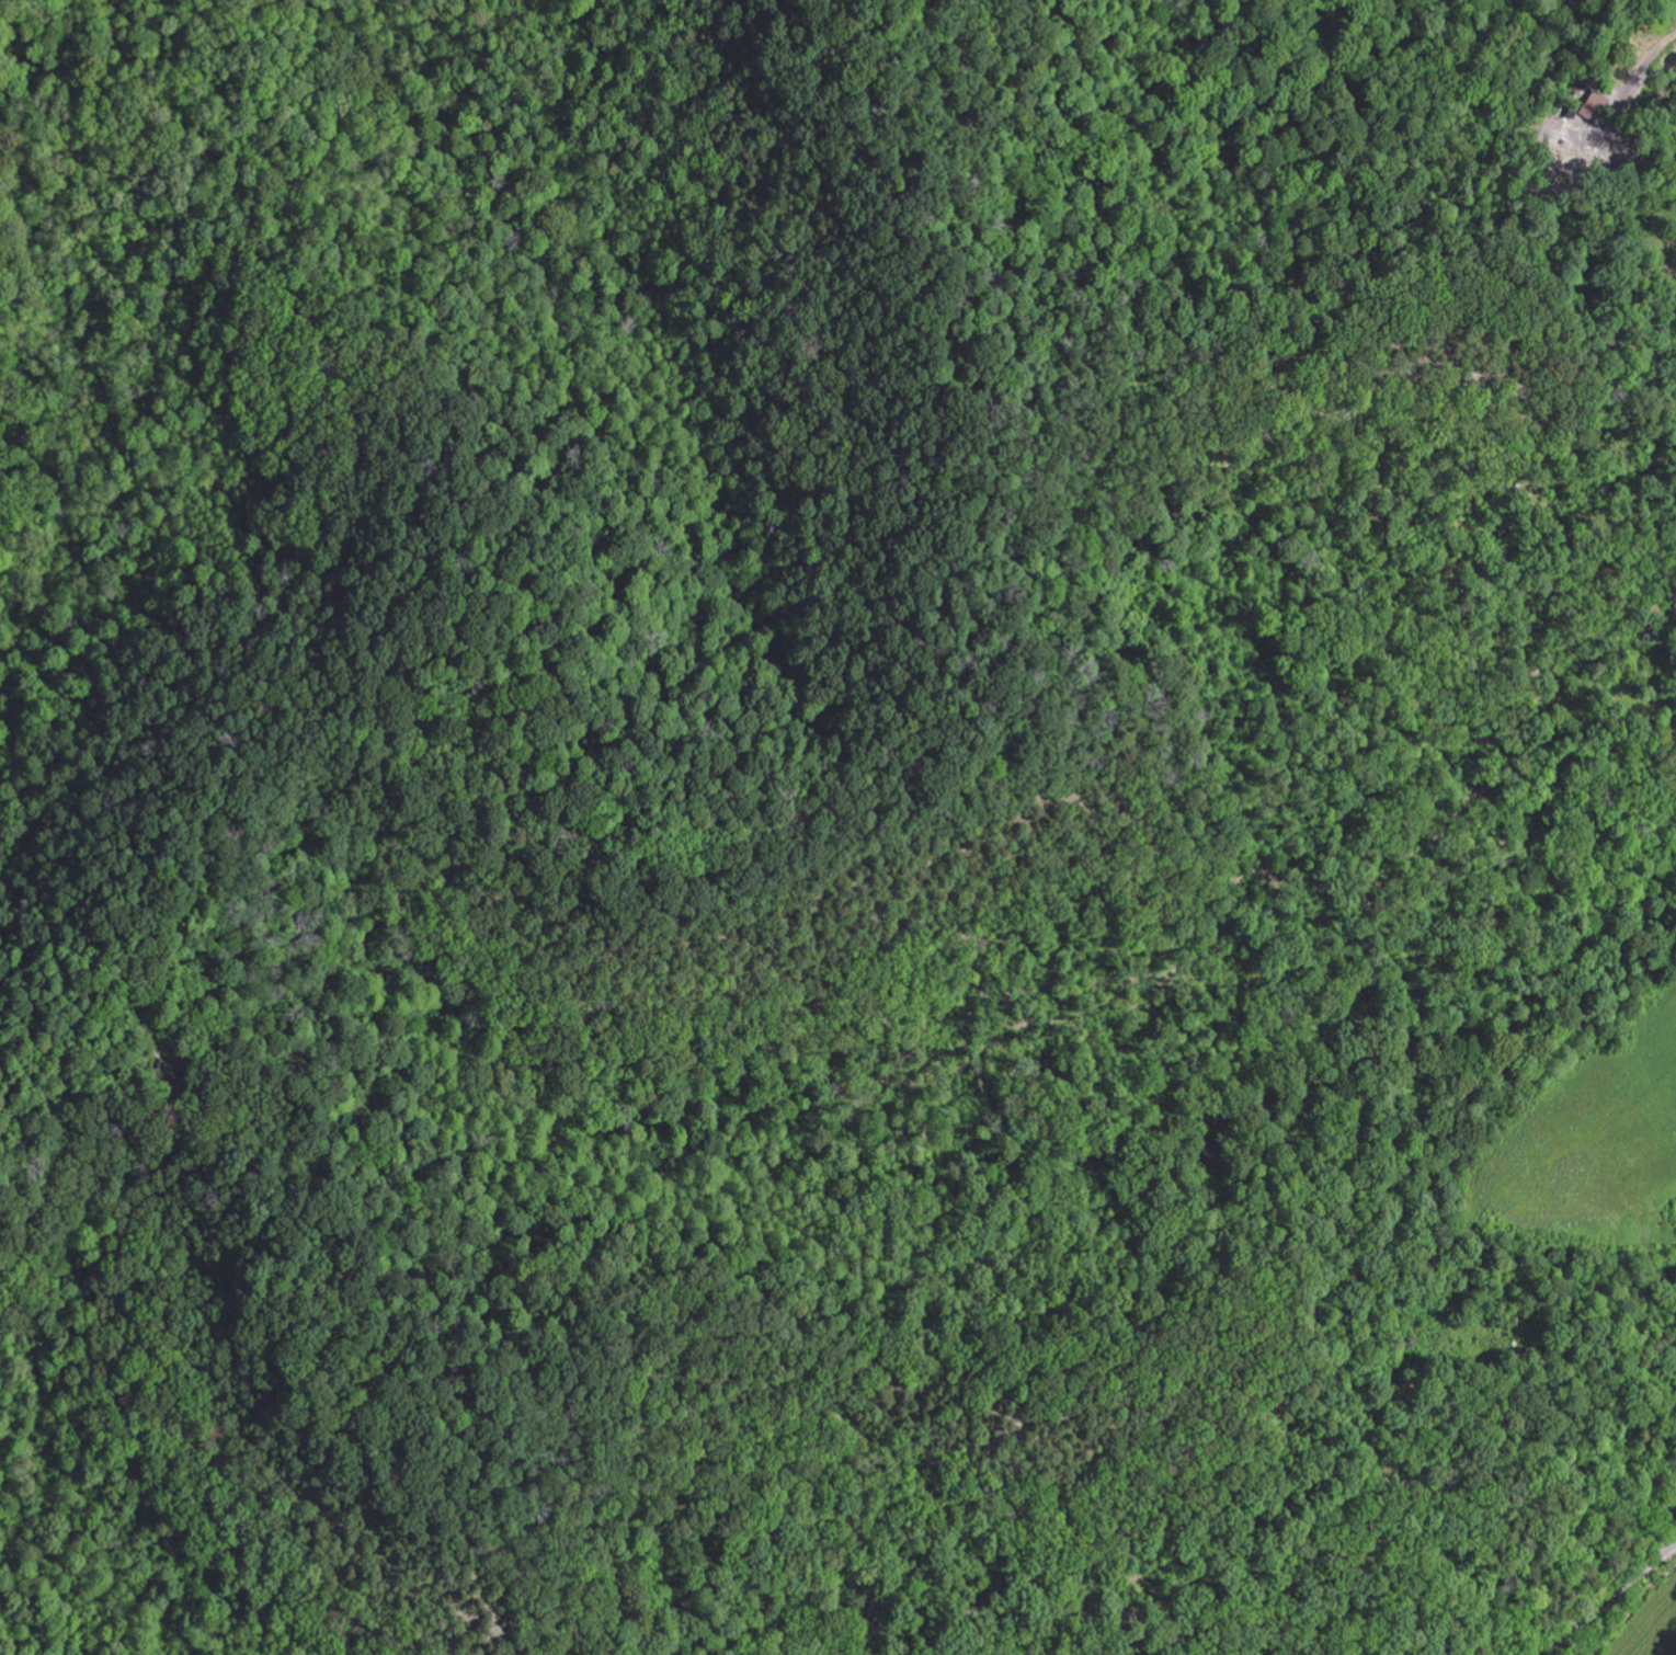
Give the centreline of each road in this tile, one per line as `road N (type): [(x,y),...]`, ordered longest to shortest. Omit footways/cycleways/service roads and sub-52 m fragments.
road 1 (residential): [(1539,1654),(1675,1541)]

